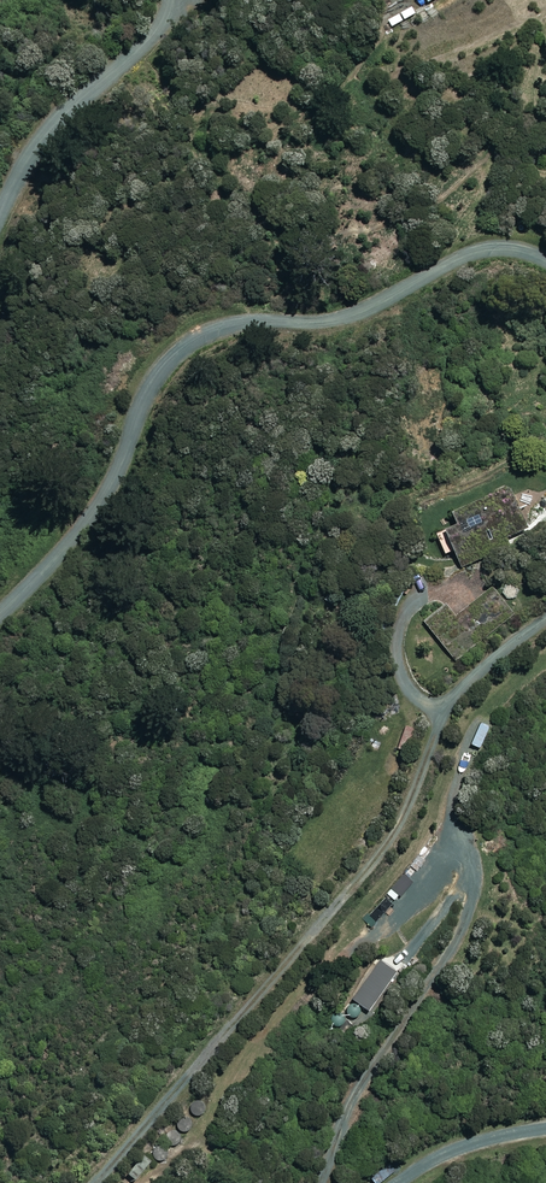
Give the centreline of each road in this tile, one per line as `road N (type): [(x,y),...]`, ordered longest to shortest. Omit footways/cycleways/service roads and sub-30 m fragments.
road 1 (residential): [(0,616),(88,519),(145,388),(181,346),(238,321),(348,314),(477,249),(545,258)]
road 2 (residential): [(169,0),(141,55),(61,116),(0,207)]

